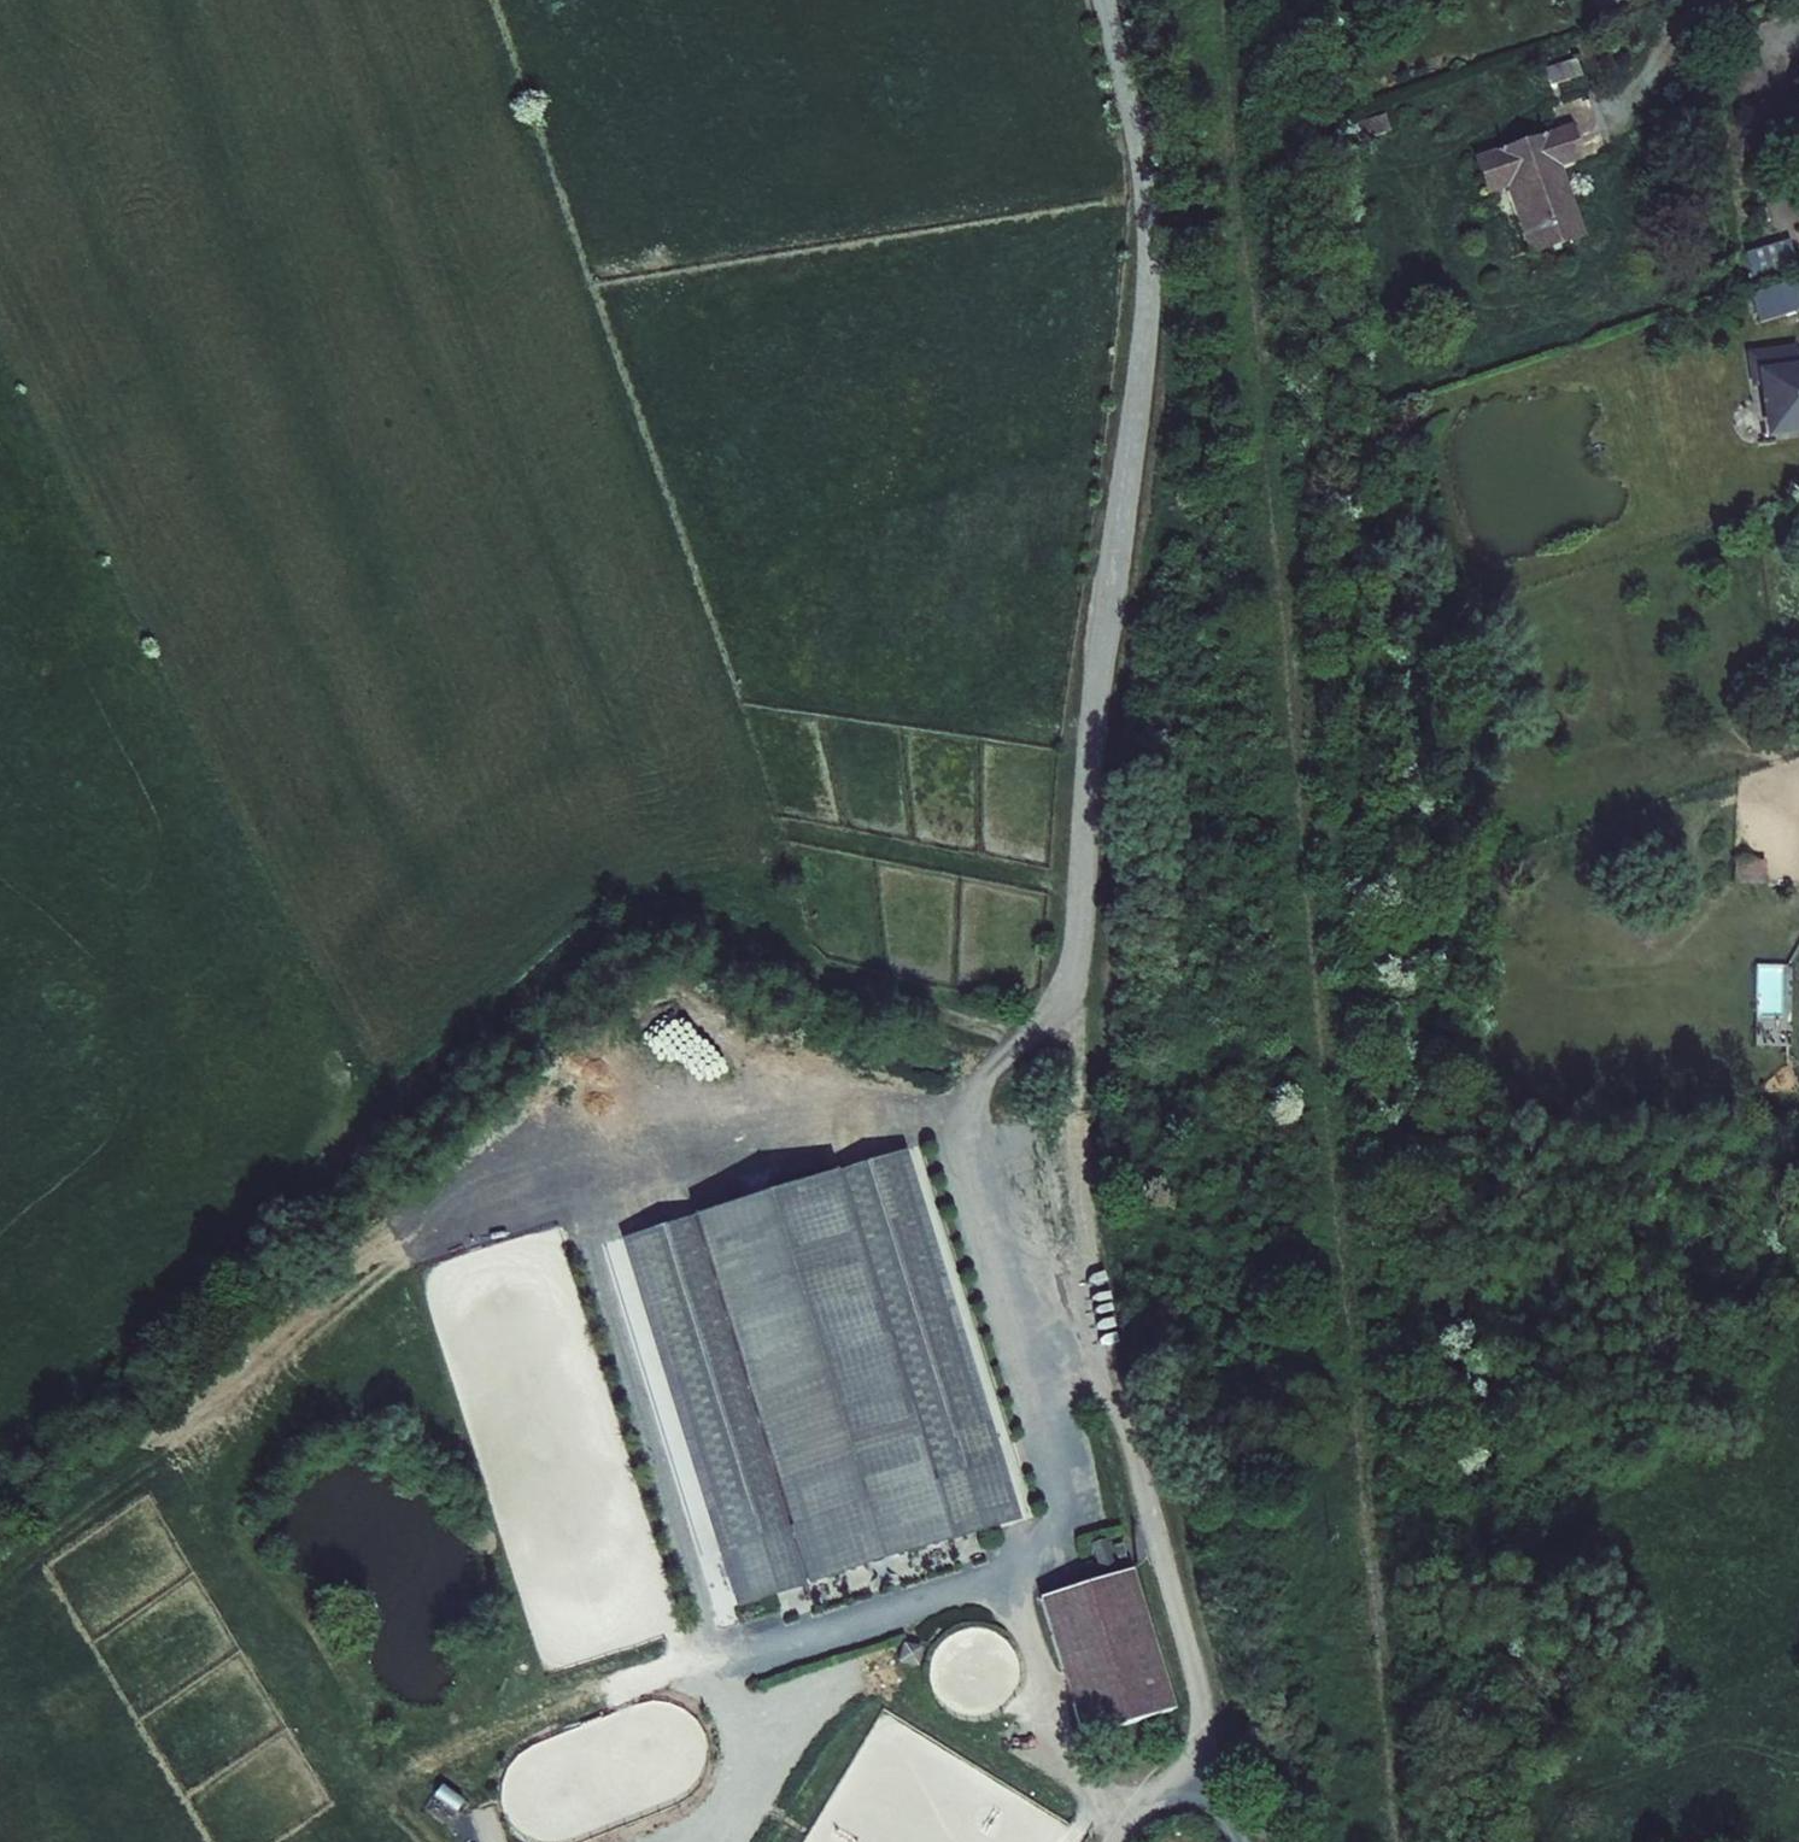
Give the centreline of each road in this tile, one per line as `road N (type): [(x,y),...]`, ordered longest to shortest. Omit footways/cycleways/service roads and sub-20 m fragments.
road 1 (residential): [(1107,0),(1148,164),(1153,263),(1098,682),(1079,1006)]

